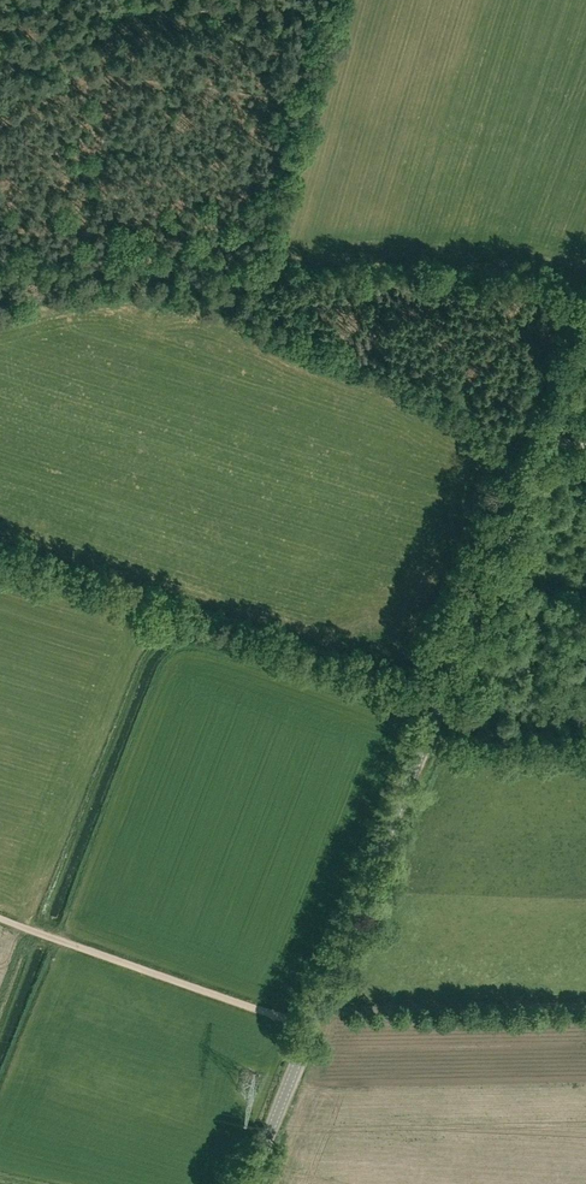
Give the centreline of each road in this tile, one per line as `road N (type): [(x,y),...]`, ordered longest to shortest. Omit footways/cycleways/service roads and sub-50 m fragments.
road 1 (tertiary): [(250,1183),(585,339)]

